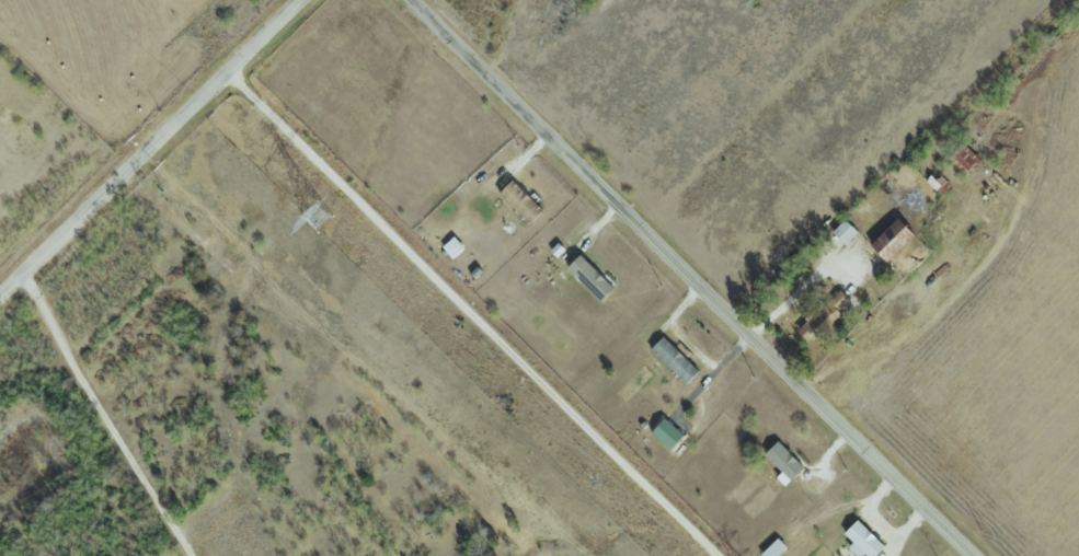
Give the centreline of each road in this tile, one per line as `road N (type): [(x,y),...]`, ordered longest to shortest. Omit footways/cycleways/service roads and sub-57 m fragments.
road 1 (tertiary): [(411,0),(976,555)]
road 2 (residential): [(0,295),(300,0)]

